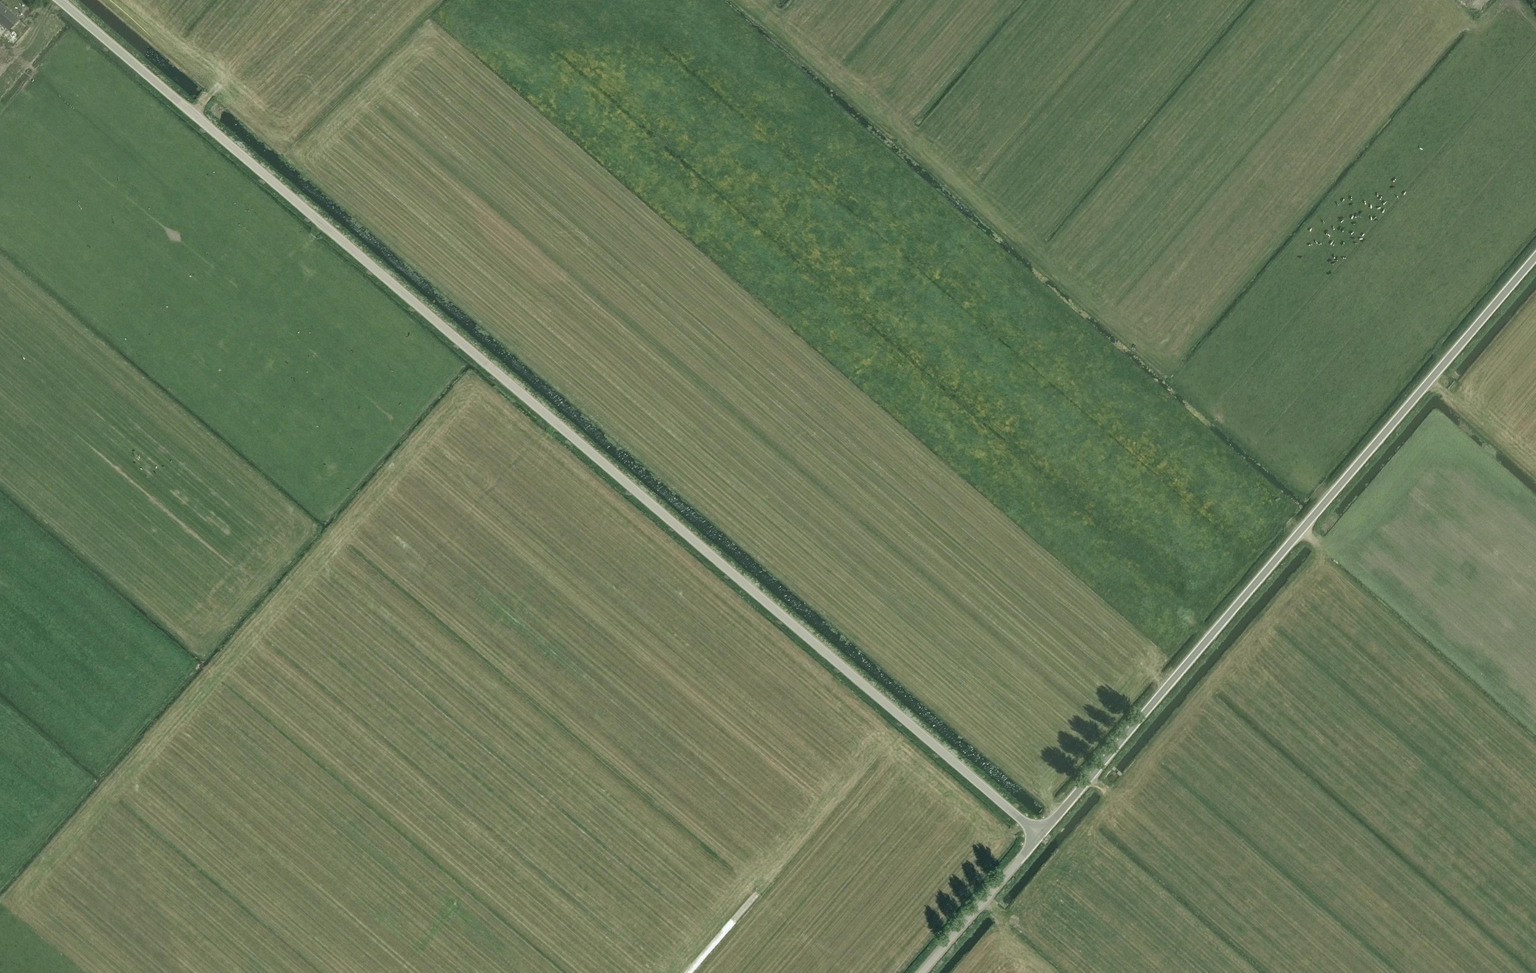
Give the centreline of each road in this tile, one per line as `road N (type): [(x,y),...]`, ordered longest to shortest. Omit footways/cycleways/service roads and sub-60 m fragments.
road 1 (unclassified): [(1040,835),(59,0)]
road 2 (unclassified): [(1040,835),(1535,254)]
road 3 (unclassified): [(921,972),(1040,835)]

